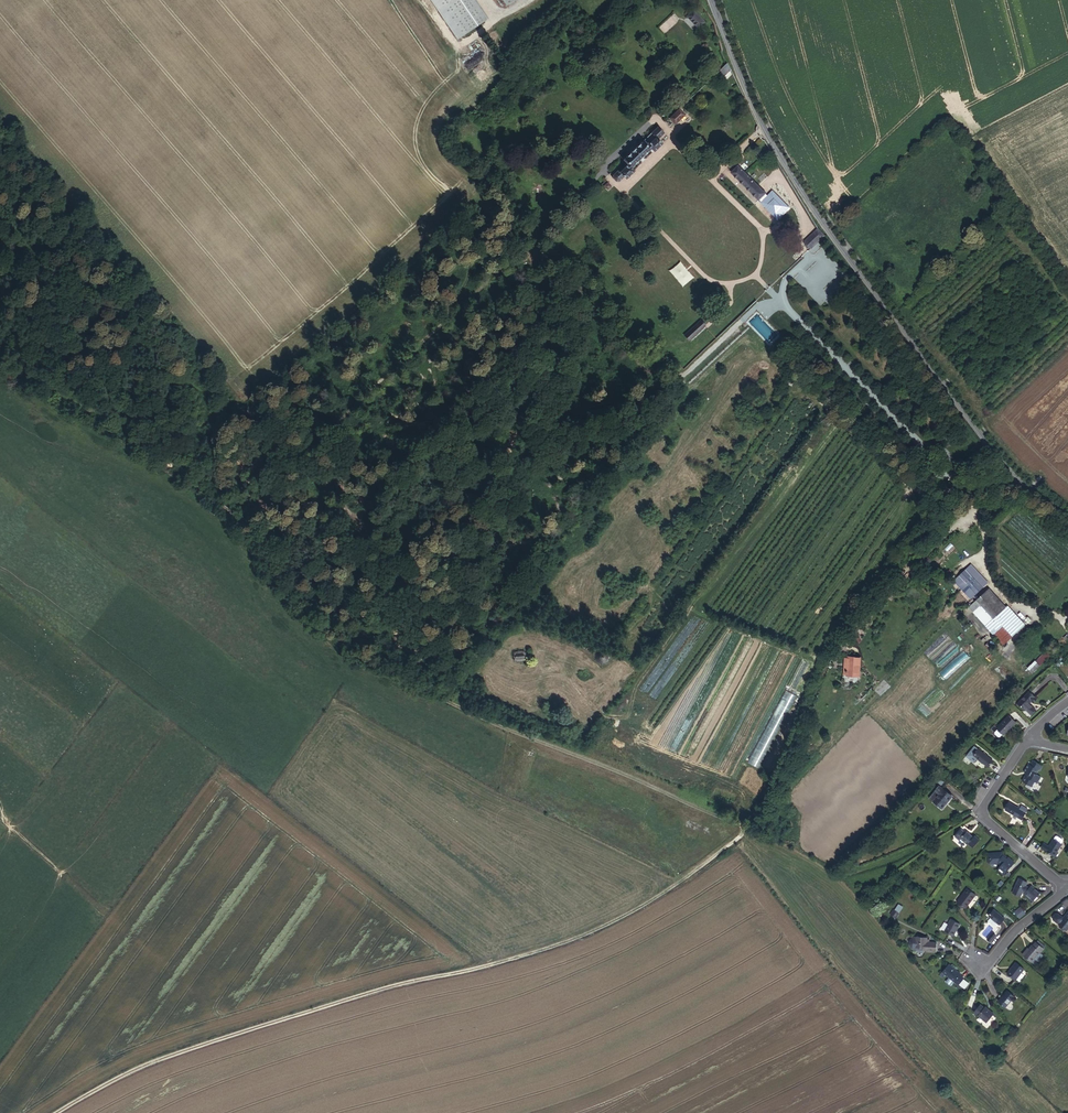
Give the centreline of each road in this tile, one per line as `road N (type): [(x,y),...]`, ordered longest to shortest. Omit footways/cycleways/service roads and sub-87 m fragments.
road 1 (track): [(1014,477),(964,490),(917,538),(837,642),(748,828),(661,896),(530,952),(366,992),(162,1058),(57,1112)]
road 2 (track): [(748,828),(326,645),(232,482),(153,432),(108,436),(66,407),(0,330)]
road 3 (tertiary): [(1067,514),(1014,477),(788,174),(754,114),(715,0)]
road 4 (residential): [(1067,891),(983,817),(1026,741)]
road 5 (residential): [(1067,891),(1011,936),(988,968),(975,960)]

